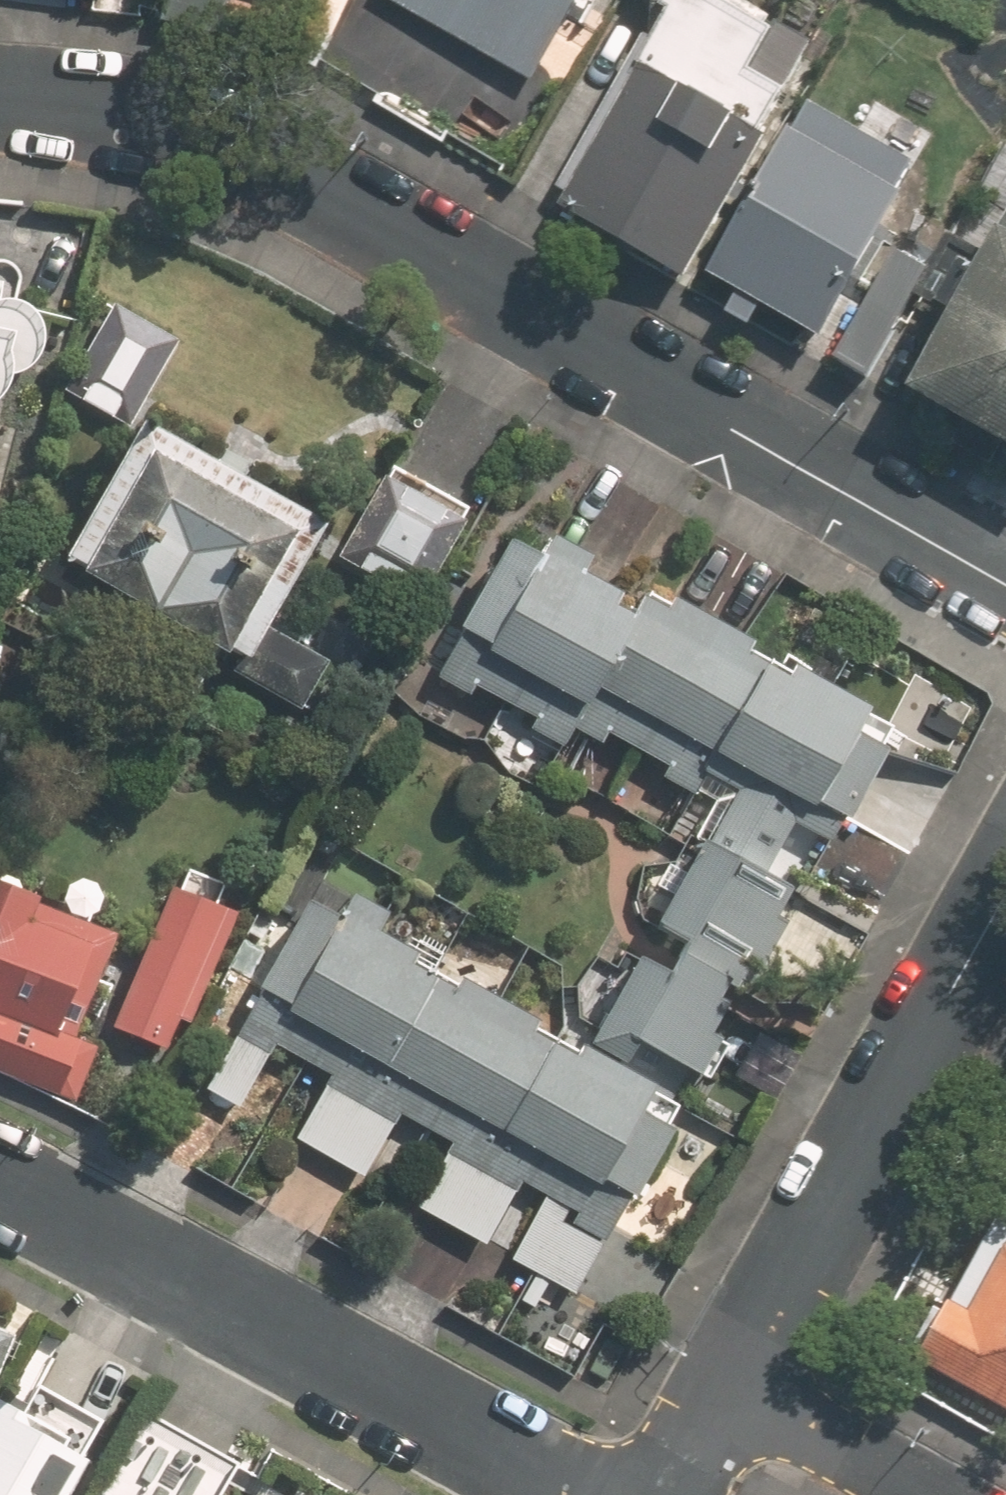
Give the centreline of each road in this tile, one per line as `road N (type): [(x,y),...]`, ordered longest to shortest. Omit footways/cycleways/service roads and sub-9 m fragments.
road 1 (residential): [(0,101),(118,108),(247,146),(1005,585)]
road 2 (residential): [(596,1494),(0,1168)]
road 3 (residential): [(1005,893),(725,1376)]
road 4 (residential): [(725,1376),(938,1494)]
road 5 (residential): [(725,1376),(661,1494)]

